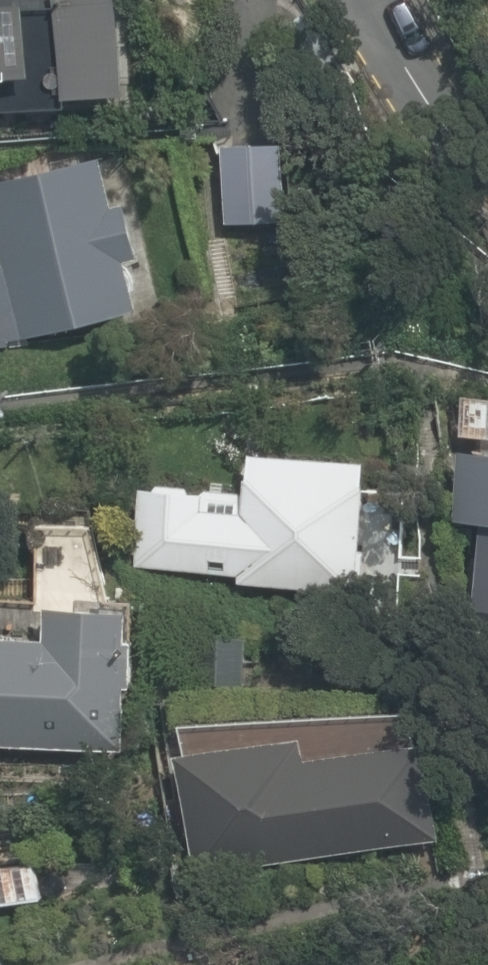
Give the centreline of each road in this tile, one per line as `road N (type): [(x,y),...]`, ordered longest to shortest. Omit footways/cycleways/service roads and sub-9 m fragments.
road 1 (residential): [(487,149),(441,112),(363,0)]

